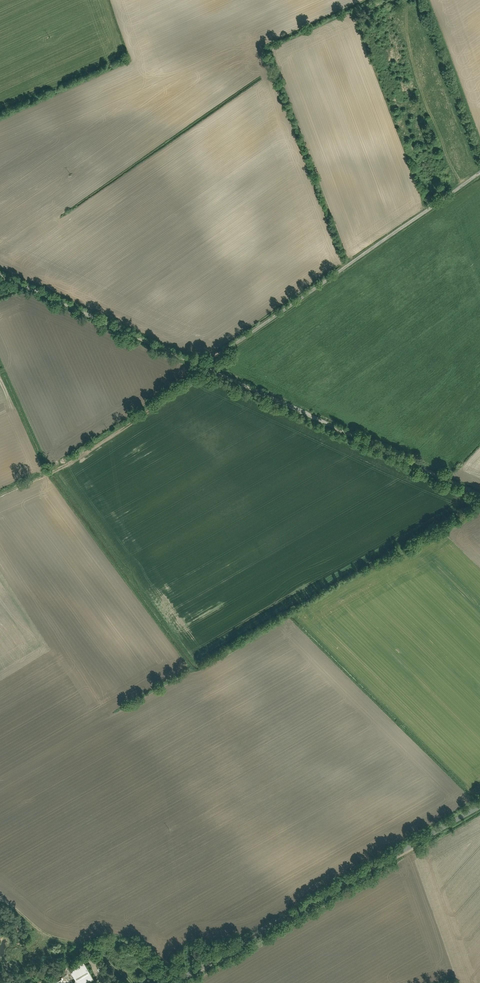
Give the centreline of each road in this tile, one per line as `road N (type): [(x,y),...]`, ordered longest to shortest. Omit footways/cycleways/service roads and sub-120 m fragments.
road 1 (track): [(479,174),(57,469),(0,495)]
road 2 (unclassified): [(479,496),(29,285)]
road 3 (residential): [(479,802),(176,982)]

